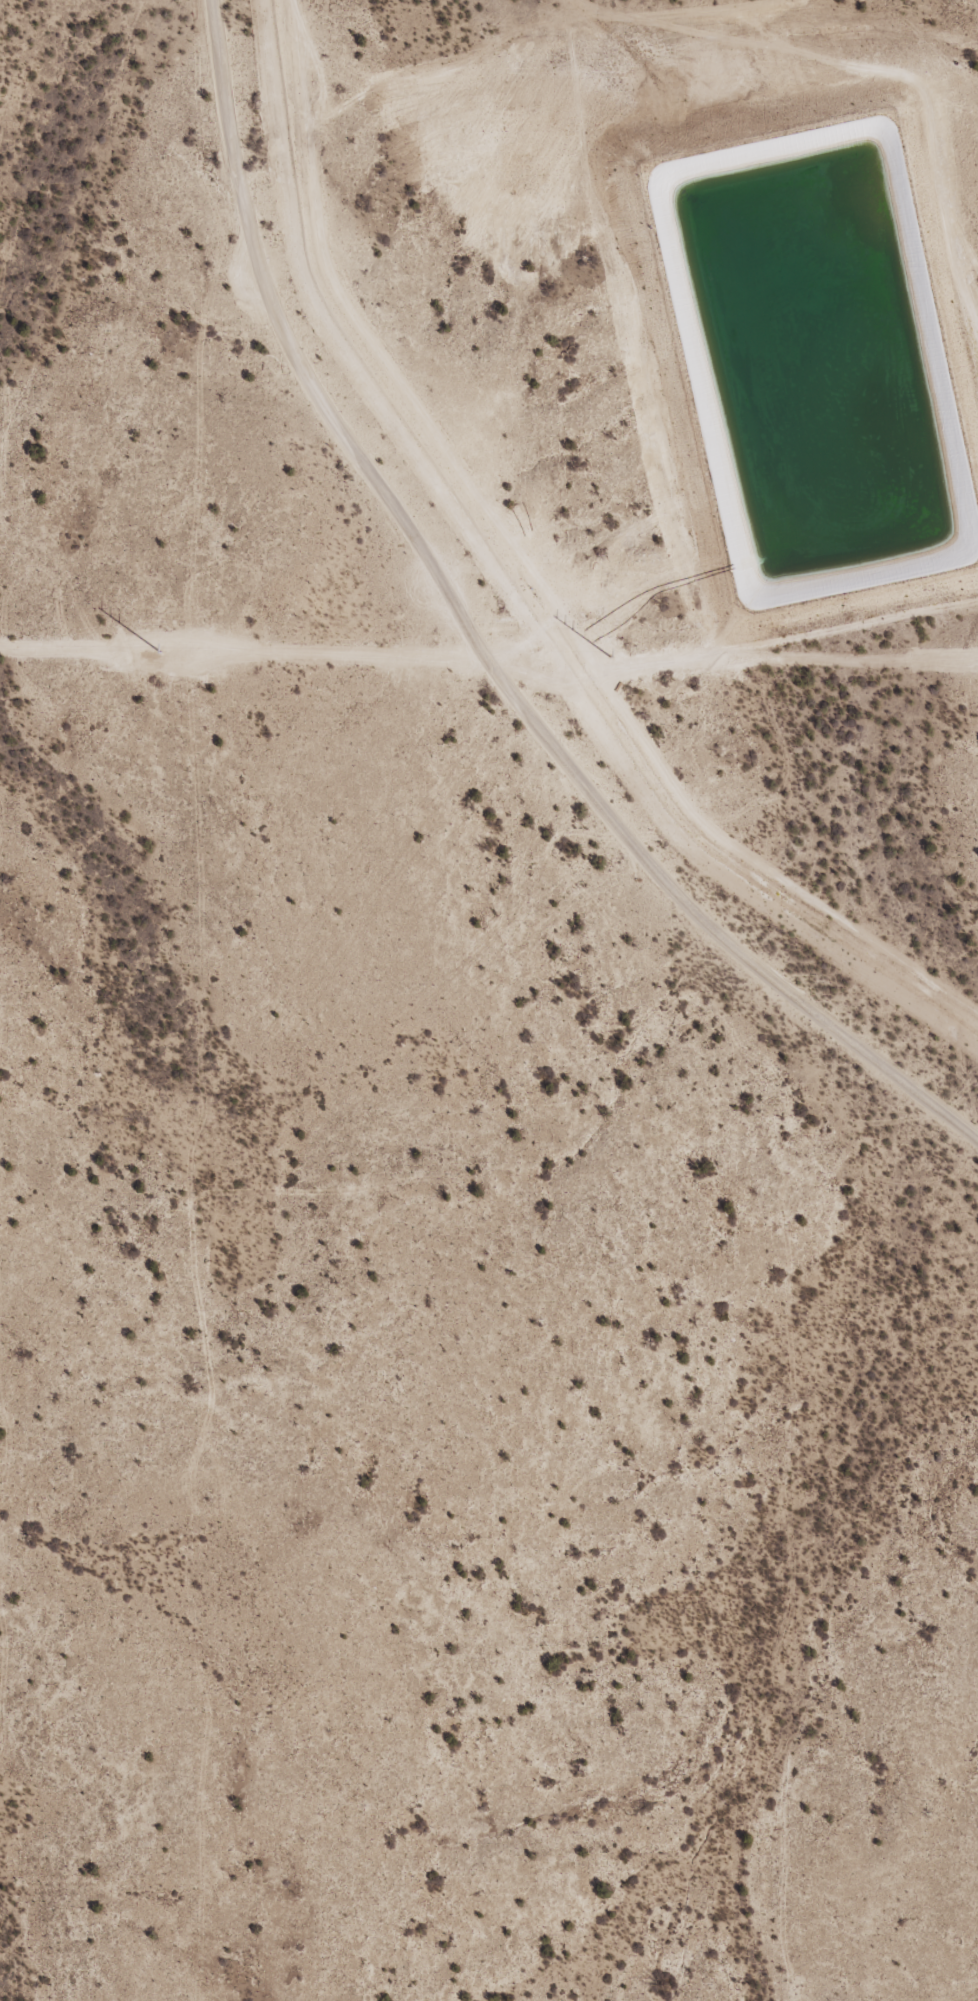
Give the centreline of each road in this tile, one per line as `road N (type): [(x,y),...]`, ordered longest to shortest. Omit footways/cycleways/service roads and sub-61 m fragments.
road 1 (track): [(977,998),(831,889),(551,577)]

